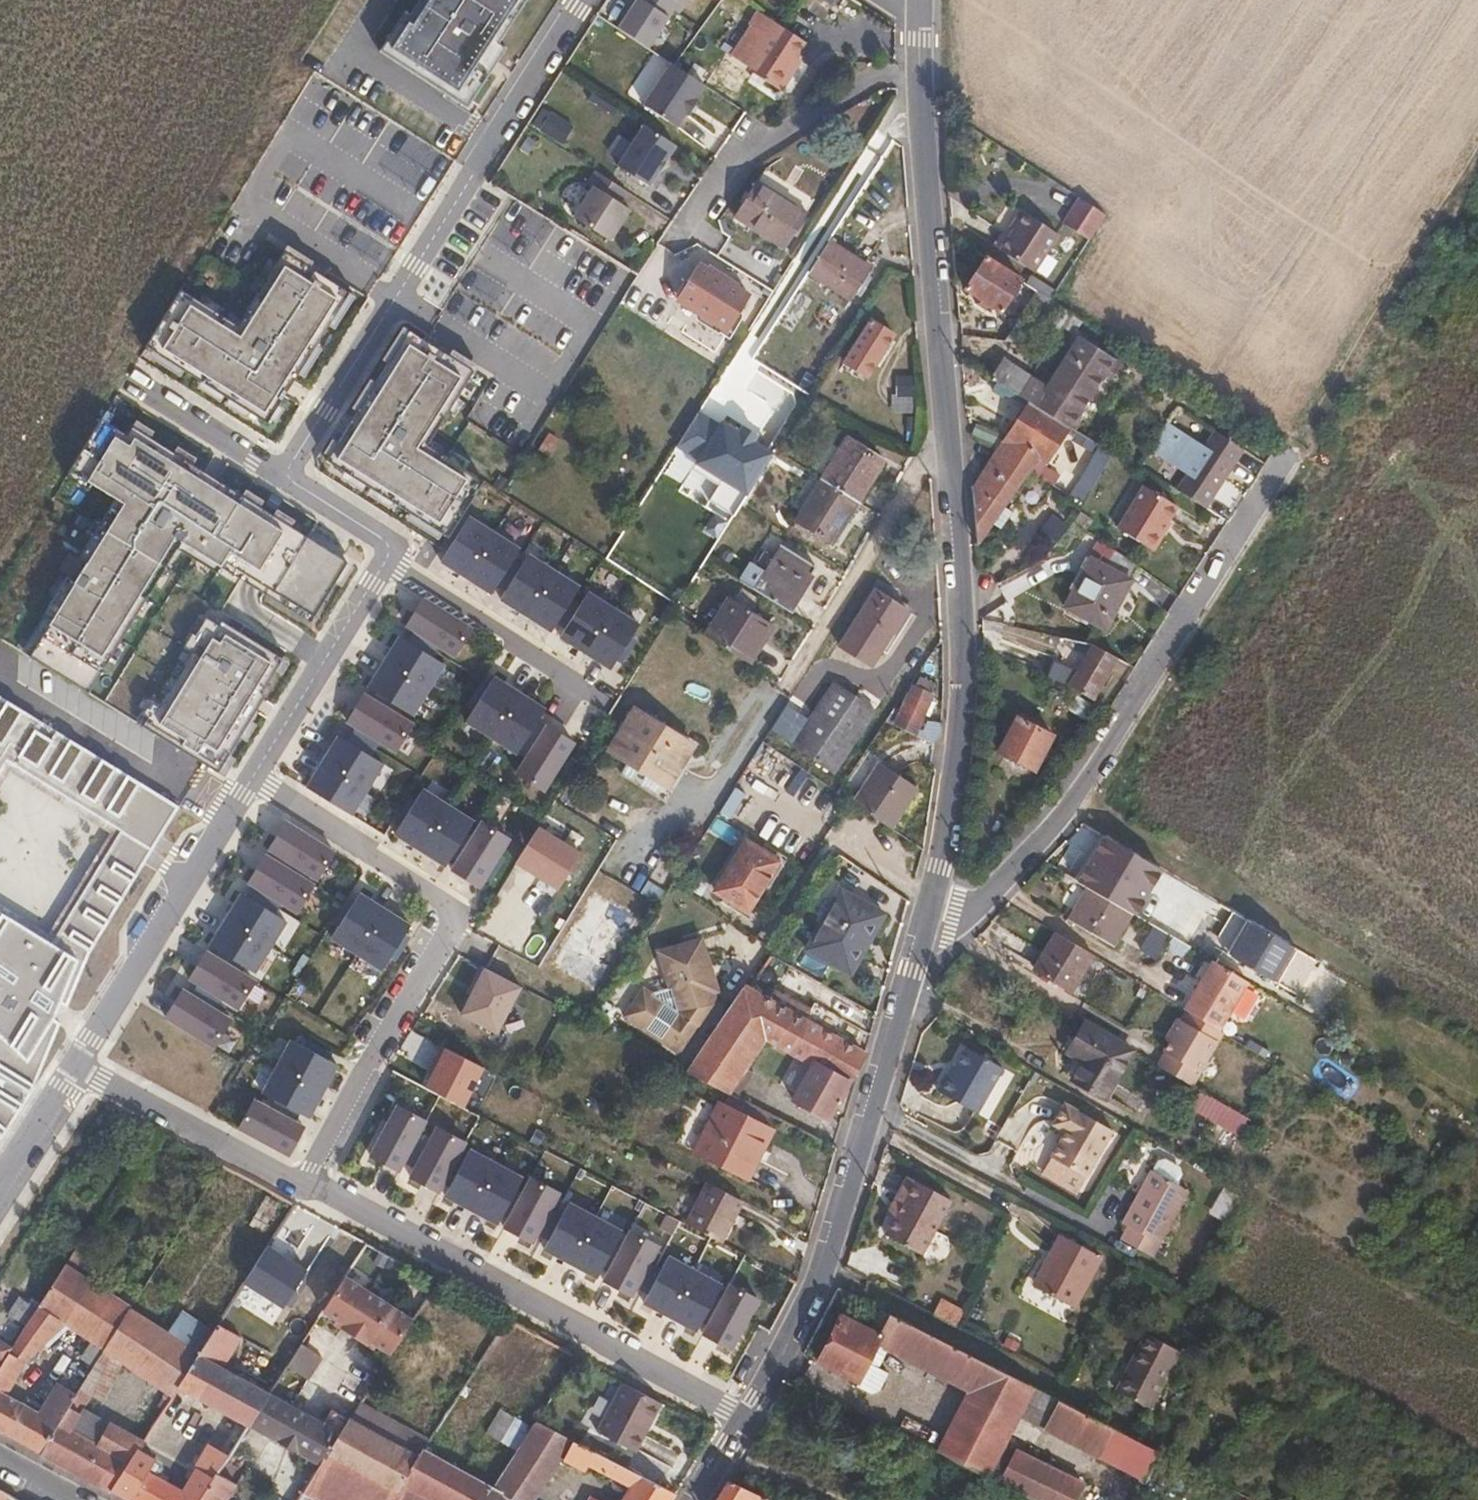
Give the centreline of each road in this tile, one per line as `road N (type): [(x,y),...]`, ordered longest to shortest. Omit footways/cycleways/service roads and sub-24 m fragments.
road 1 (residential): [(927,916),(956,784),(963,641),(919,14)]
road 2 (residential): [(927,916),(955,923),(1048,833),(1290,447)]
road 3 (residential): [(283,475),(584,0)]
road 4 (residential): [(309,1179),(459,909),(254,778)]
road 5 (residential): [(744,1421),(816,1288),(845,1212),(927,916)]
road 6 (residential): [(744,1421),(309,1179)]
road 7 (residential): [(74,1069),(254,778)]
road 8 (track): [(1290,447),(1477,178)]
road 9 (residential): [(309,1179),(287,1181),(74,1069)]
road 10 (residential): [(254,778),(389,565)]
road 11 (residential): [(389,565),(590,694)]
road 12 (residential): [(283,475),(135,386)]
road 13 (residential): [(389,565),(385,539),(283,475)]
road 14 (residential): [(0,1183),(74,1069)]

